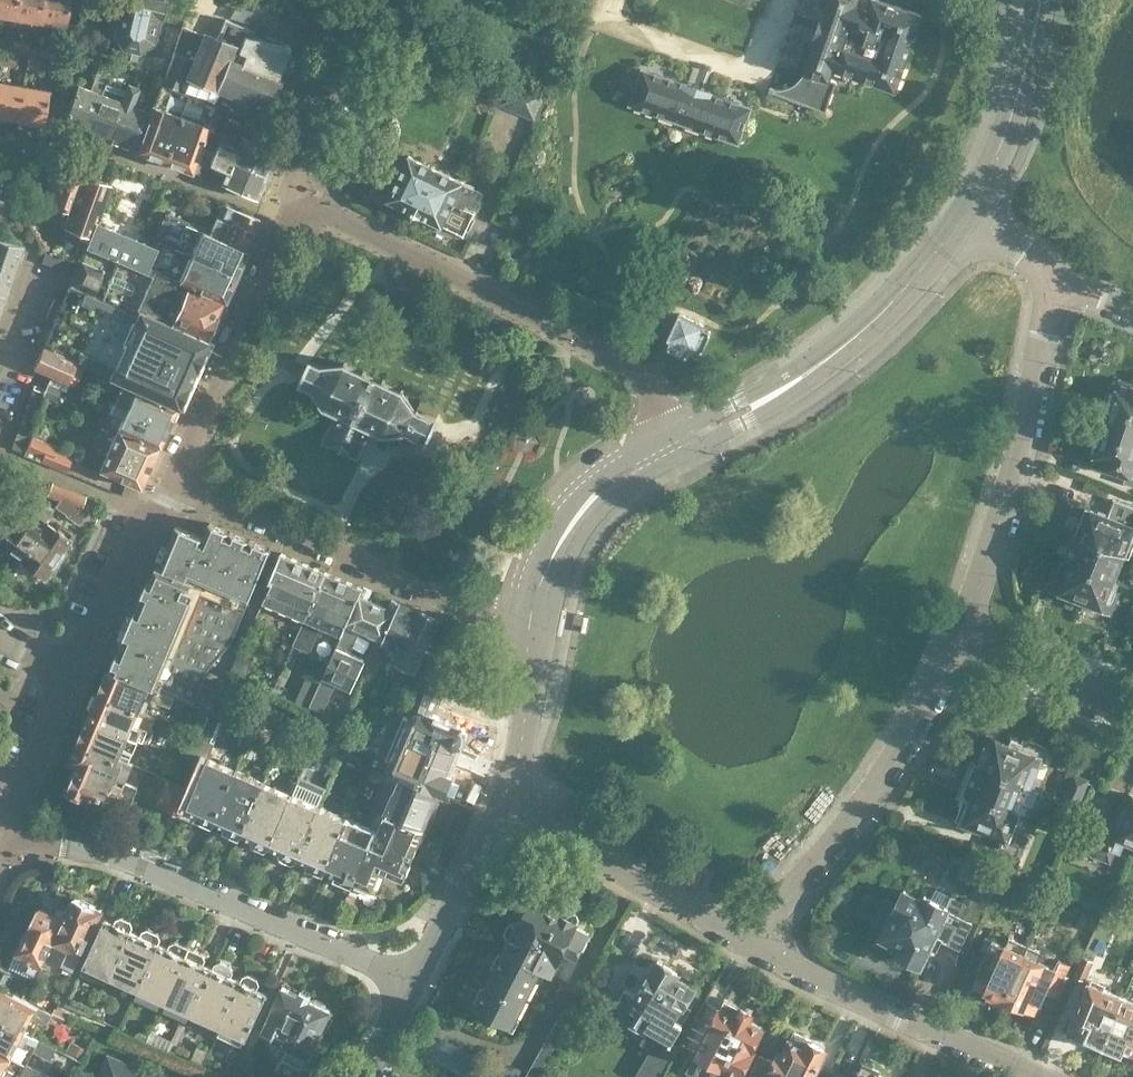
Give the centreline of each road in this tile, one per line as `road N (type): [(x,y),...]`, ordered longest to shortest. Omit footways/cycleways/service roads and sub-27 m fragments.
road 1 (residential): [(288,207),(504,298),(622,361),(644,379),(676,434)]
road 2 (residential): [(412,980),(115,855),(9,833)]
road 3 (tertiary): [(676,434),(782,390),(859,336),(953,247),(971,219)]
road 4 (residential): [(962,642),(1029,423),(1052,283)]
road 5 (residential): [(749,939),(880,788),(962,642)]
road 6 (residential): [(510,622),(177,478)]
road 7 (residential): [(1043,1076),(749,939)]
road 8 (residential): [(177,478),(288,207)]
road 9 (residential): [(749,939),(511,803)]
road 10 (tertiary): [(510,622),(546,539),(576,496),(676,434)]
road 11 (track): [(783,0),(761,60),(734,68),(609,21),(616,0)]
road 12 (residential): [(288,207),(261,207),(61,134)]
road 13 (tertiary): [(971,219),(1024,89),(1041,0)]
road 14 (tertiary): [(412,980),(511,803)]
road 15 (residential): [(288,207),(328,88),(330,51),(320,18)]
road 16 (residential): [(71,681),(154,515)]
road 17 (residential): [(1132,711),(962,642)]
road 18 (tertiary): [(511,803),(525,719),(510,622)]
road 19 (residential): [(154,515),(0,450)]
road 20 (residential): [(9,833),(71,681)]

